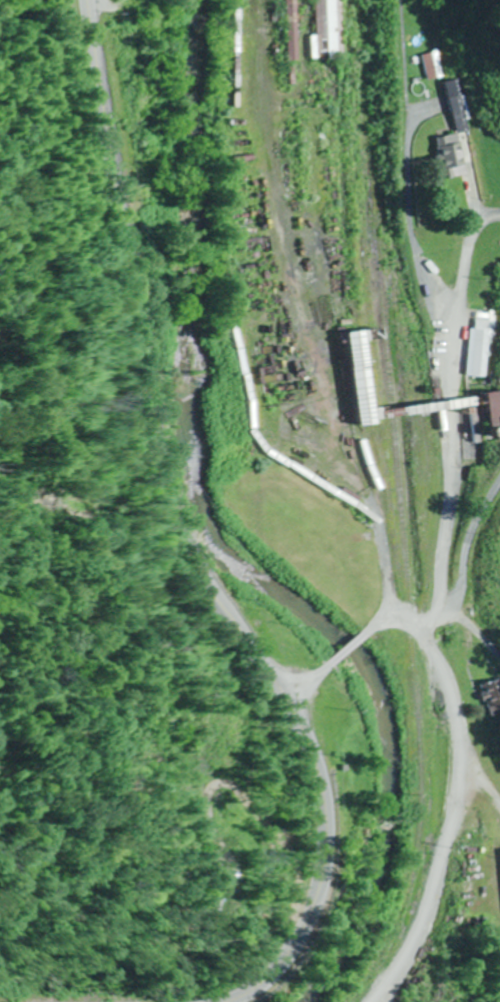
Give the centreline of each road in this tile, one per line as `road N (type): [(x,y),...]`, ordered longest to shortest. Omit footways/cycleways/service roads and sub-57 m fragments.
road 1 (secondary): [(90,0),(182,519),(209,577),(308,733),(326,803),(312,915),(272,977),(226,1001)]
road 2 (residential): [(368,635),(394,623),(422,631),(455,693),(462,757),(424,921),(369,1001)]

